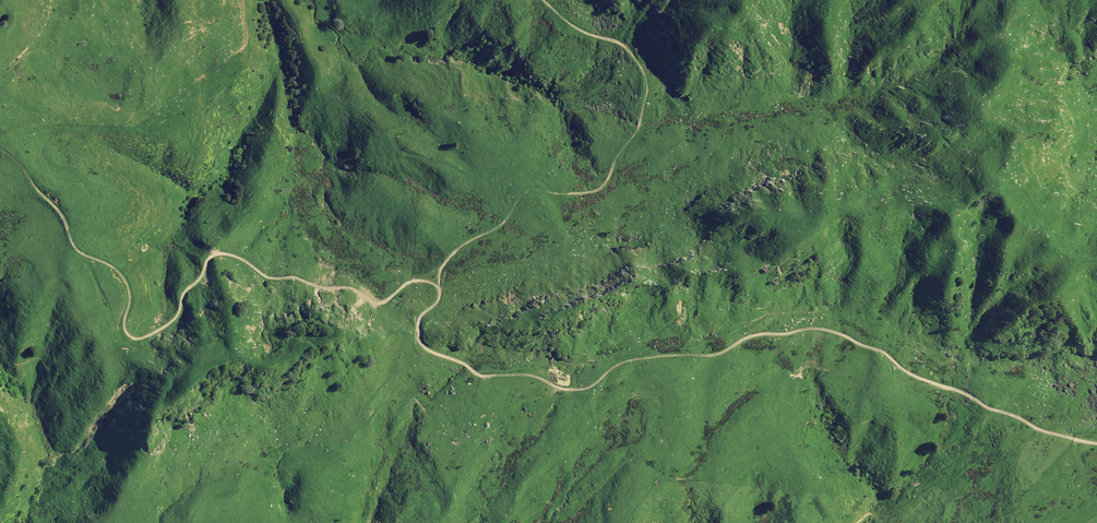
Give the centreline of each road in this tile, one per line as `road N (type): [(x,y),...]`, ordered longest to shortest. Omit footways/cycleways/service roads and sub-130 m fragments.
road 1 (track): [(1096,443),(914,374),(829,325),(745,330),(722,350),(632,358),(585,385),(532,374),(483,376),(421,341),(417,319),(440,289)]
road 2 (track): [(440,289),(389,300),(346,274),(205,240),(175,318),(133,336),(118,333),(124,271),(75,237),(27,174),(0,157)]
road 3 (track): [(440,289),(441,270),(501,223),(515,200),(612,185),(642,133),(646,88),(637,58),(612,37),(568,20),(549,0)]

